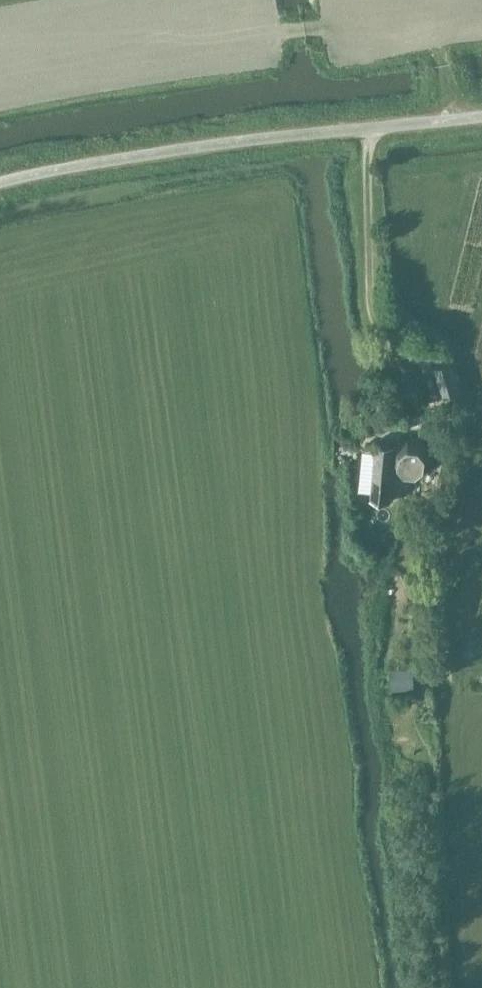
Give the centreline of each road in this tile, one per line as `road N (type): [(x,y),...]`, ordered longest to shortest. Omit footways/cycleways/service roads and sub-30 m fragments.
road 1 (unclassified): [(0,183),(244,142),(481,118)]
road 2 (track): [(435,396),(417,362),(379,334),(369,304),(369,130)]
road 3 (track): [(275,34),(415,38),(439,58),(449,123)]

